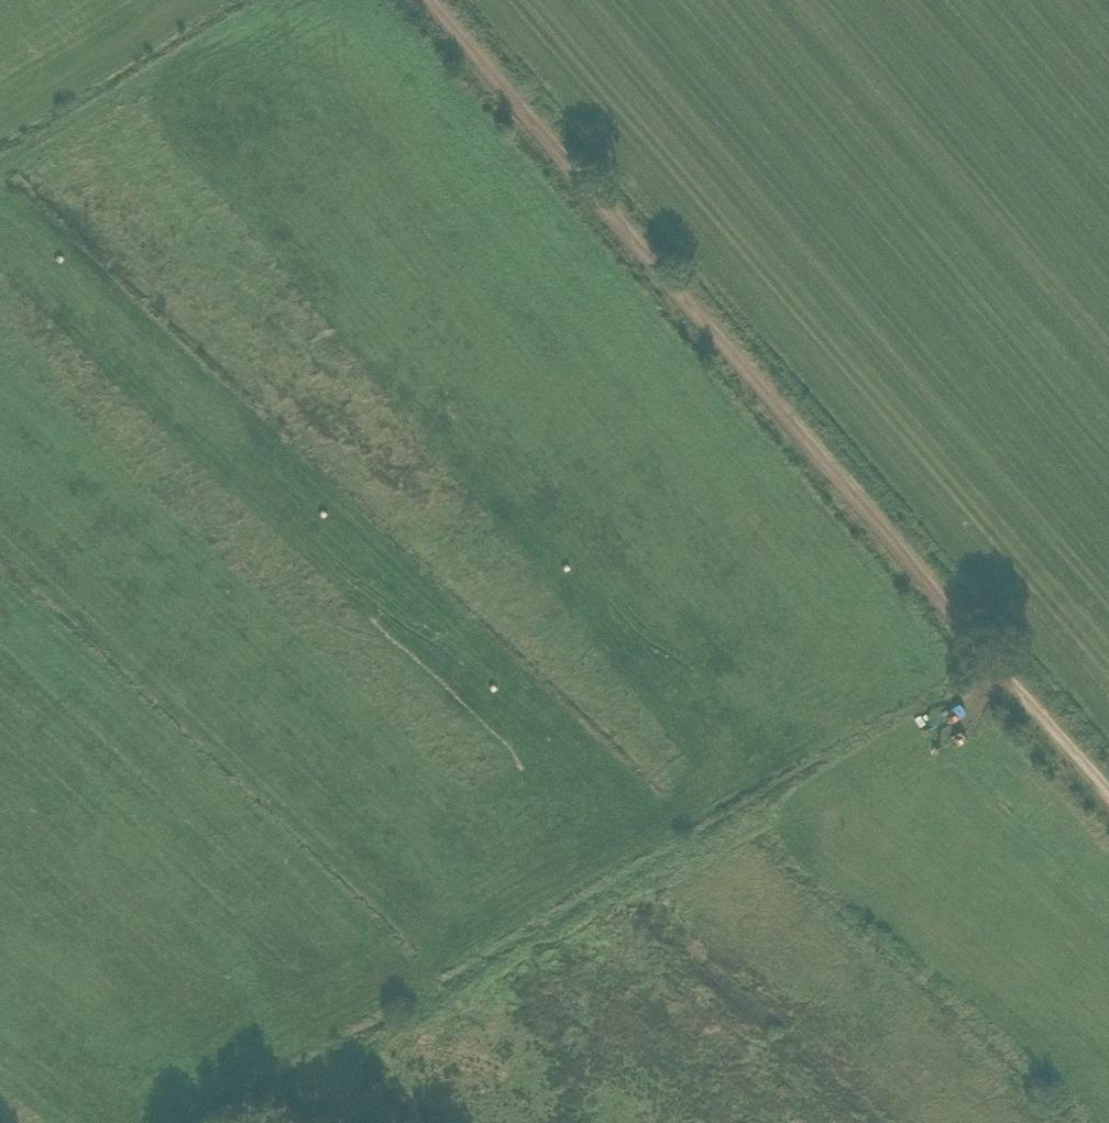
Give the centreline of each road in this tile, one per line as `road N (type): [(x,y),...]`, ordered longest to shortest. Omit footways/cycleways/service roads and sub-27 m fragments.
road 1 (track): [(421,0),(1108,794)]

